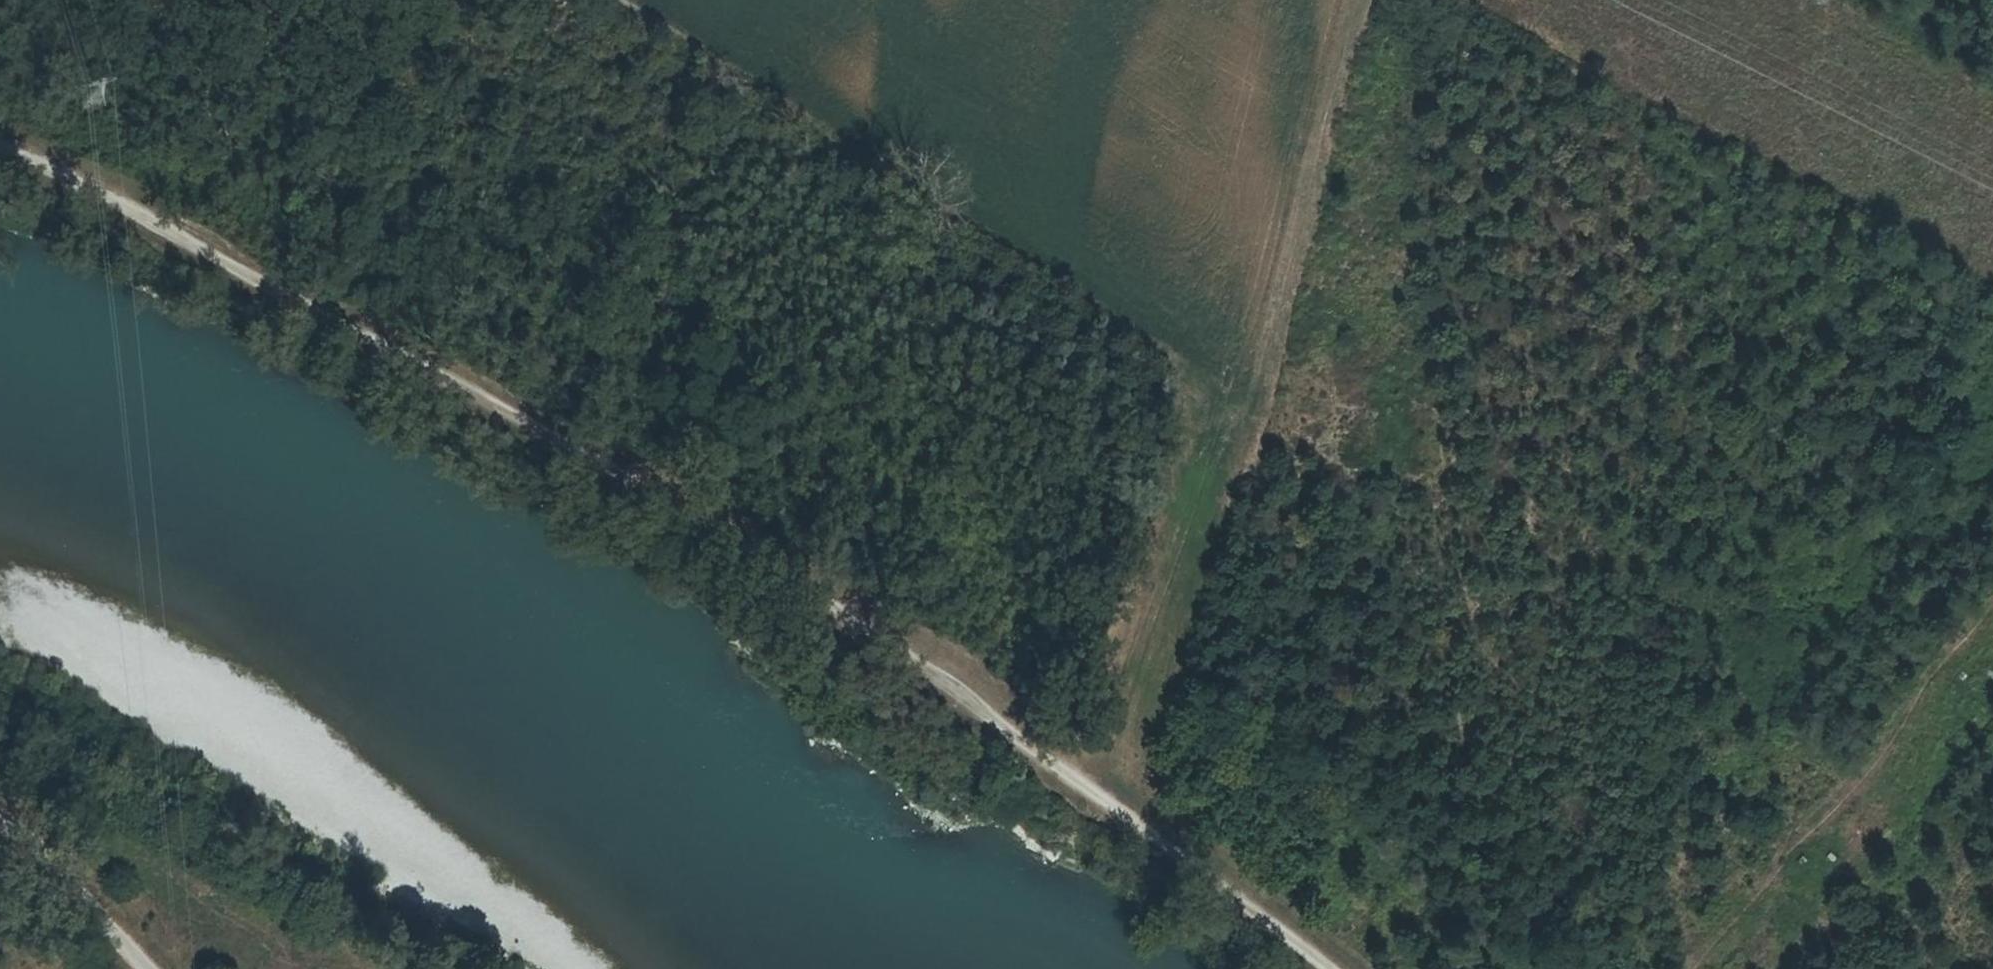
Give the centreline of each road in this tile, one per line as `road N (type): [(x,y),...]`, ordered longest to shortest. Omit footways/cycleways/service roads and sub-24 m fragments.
road 1 (track): [(0,148),(399,347),(753,549),(1331,968)]
road 2 (track): [(1686,968),(1992,621)]
road 3 (unclassified): [(0,822),(39,849),(151,968)]

